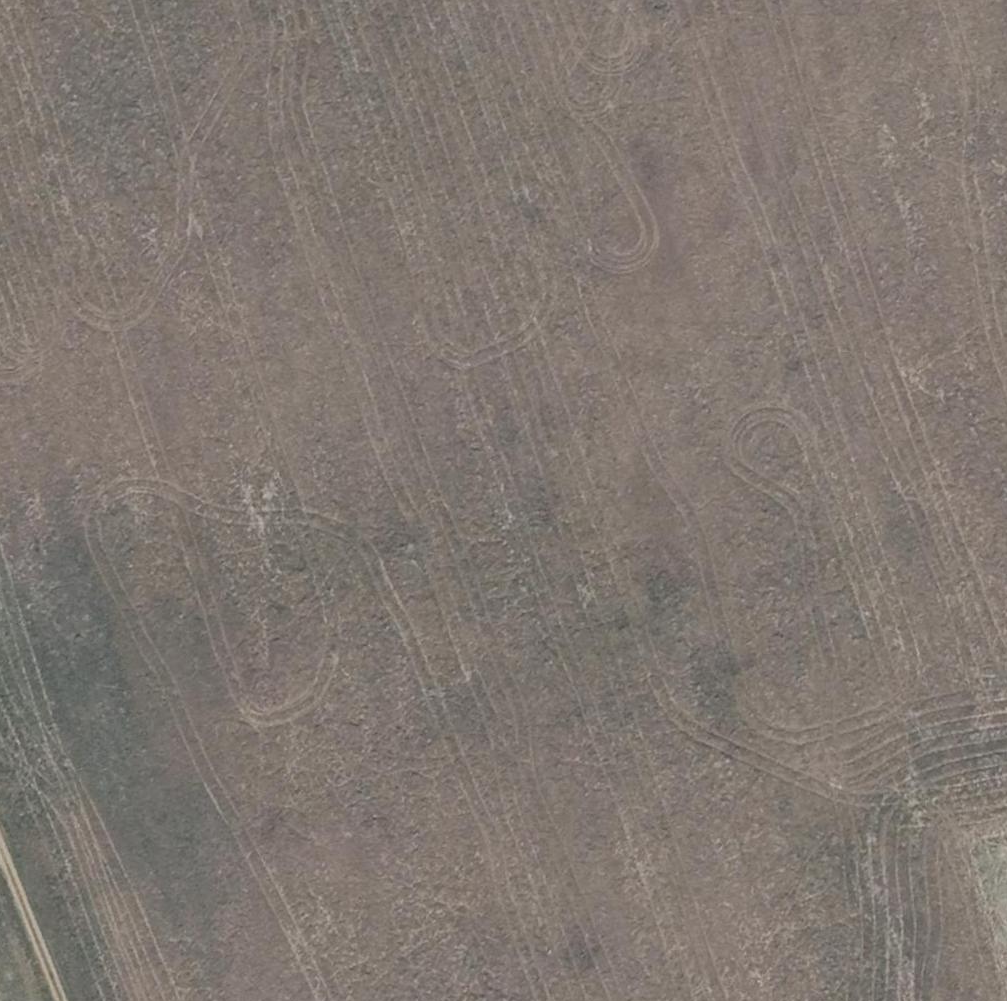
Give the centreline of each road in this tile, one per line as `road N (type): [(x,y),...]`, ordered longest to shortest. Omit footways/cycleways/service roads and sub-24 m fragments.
road 1 (track): [(0,867),(56,1000)]

